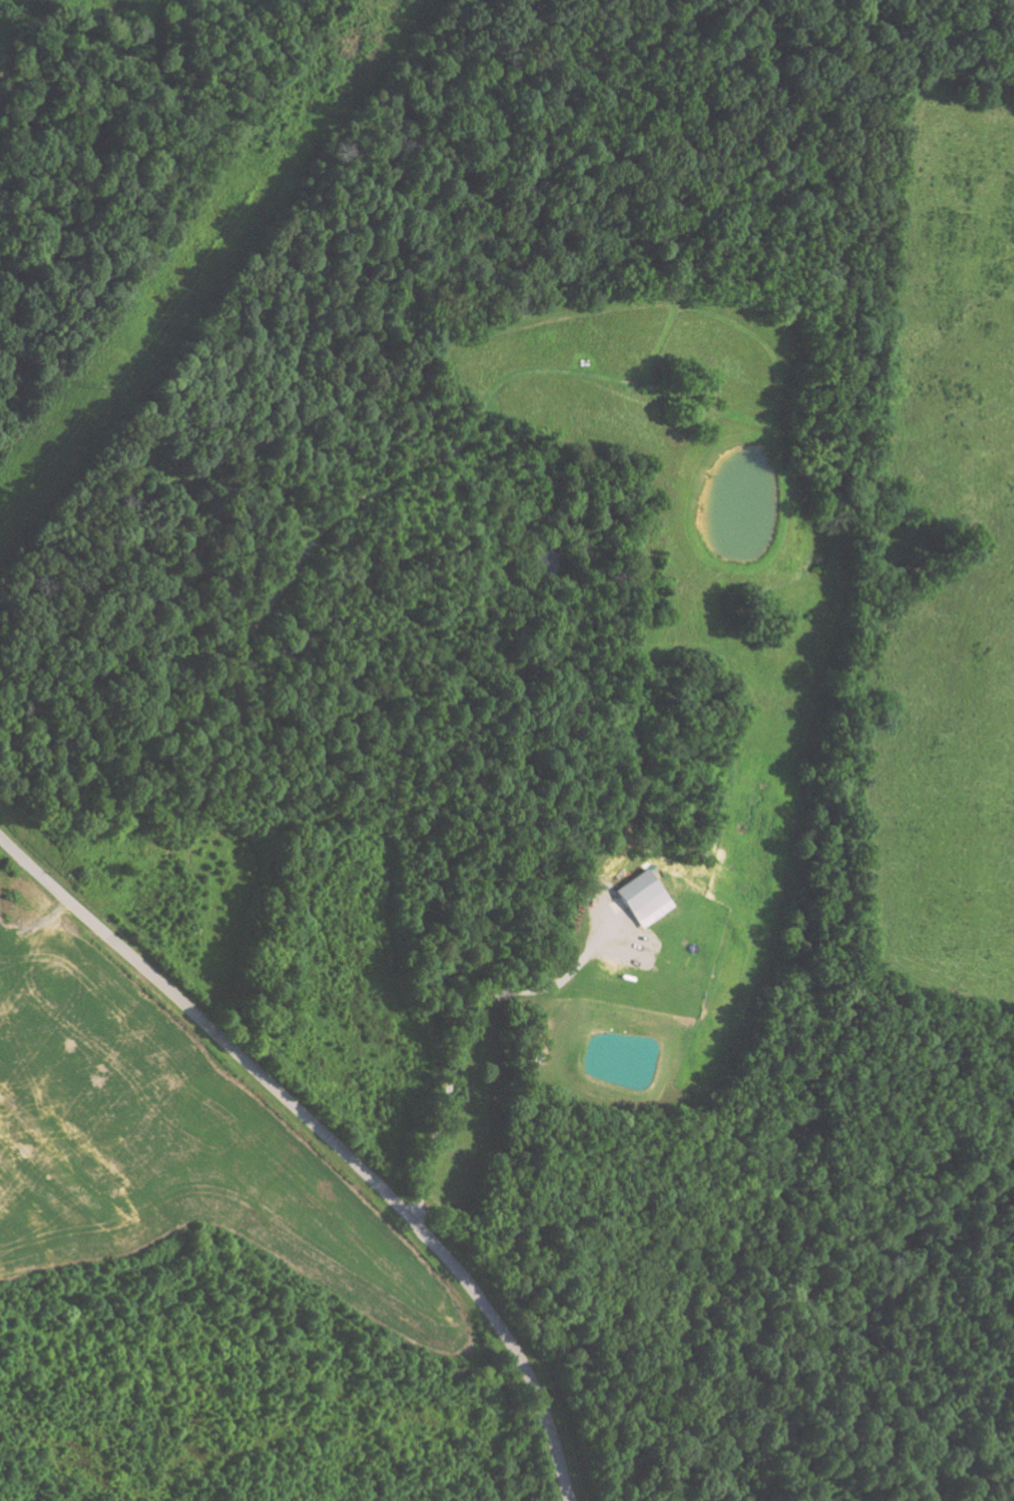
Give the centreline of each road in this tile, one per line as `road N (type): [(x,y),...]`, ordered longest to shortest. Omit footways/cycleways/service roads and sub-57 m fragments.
road 1 (residential): [(567,1500),(523,1368),(420,1228),(0,833)]

